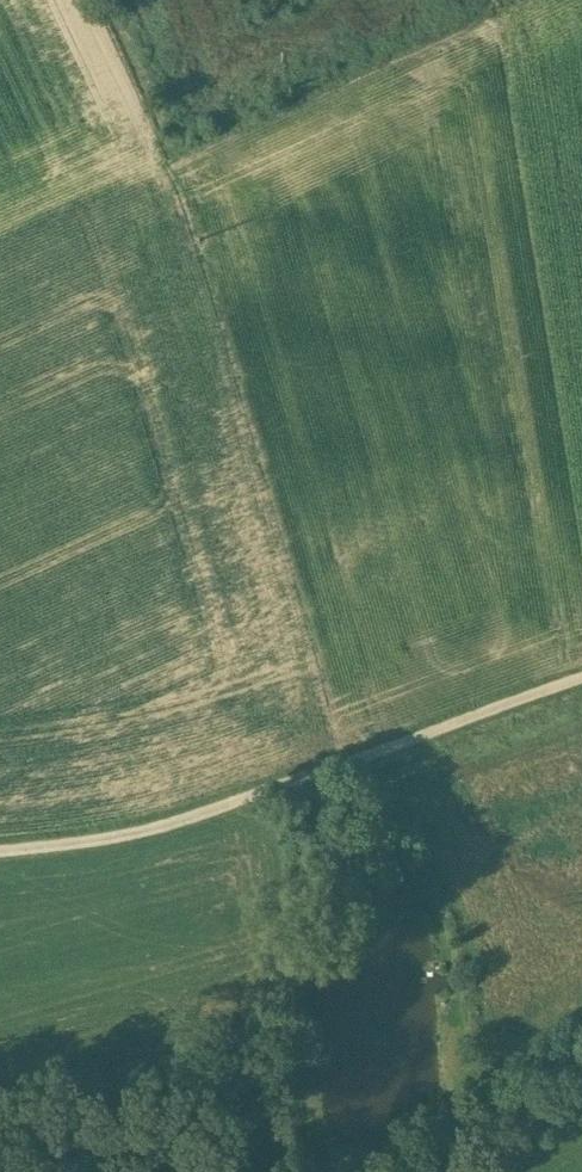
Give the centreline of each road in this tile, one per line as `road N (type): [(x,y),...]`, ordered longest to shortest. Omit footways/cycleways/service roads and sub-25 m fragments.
road 1 (track): [(313,1171),(292,1024)]

